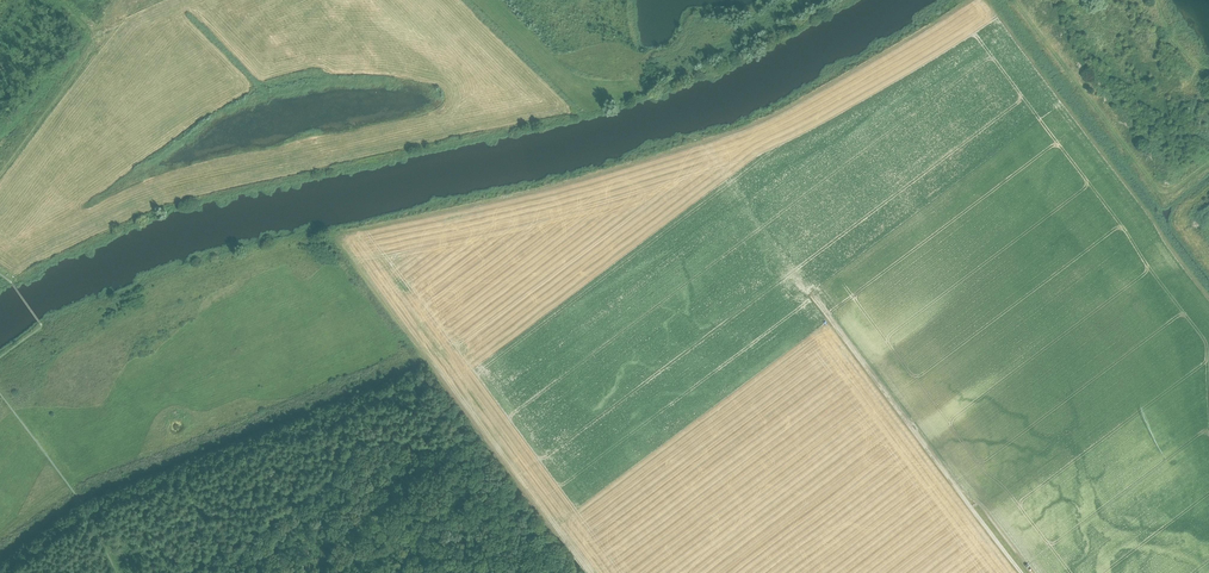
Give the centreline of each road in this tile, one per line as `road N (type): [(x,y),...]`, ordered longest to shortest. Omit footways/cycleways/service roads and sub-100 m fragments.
road 1 (track): [(0,124),(86,42),(175,0)]

